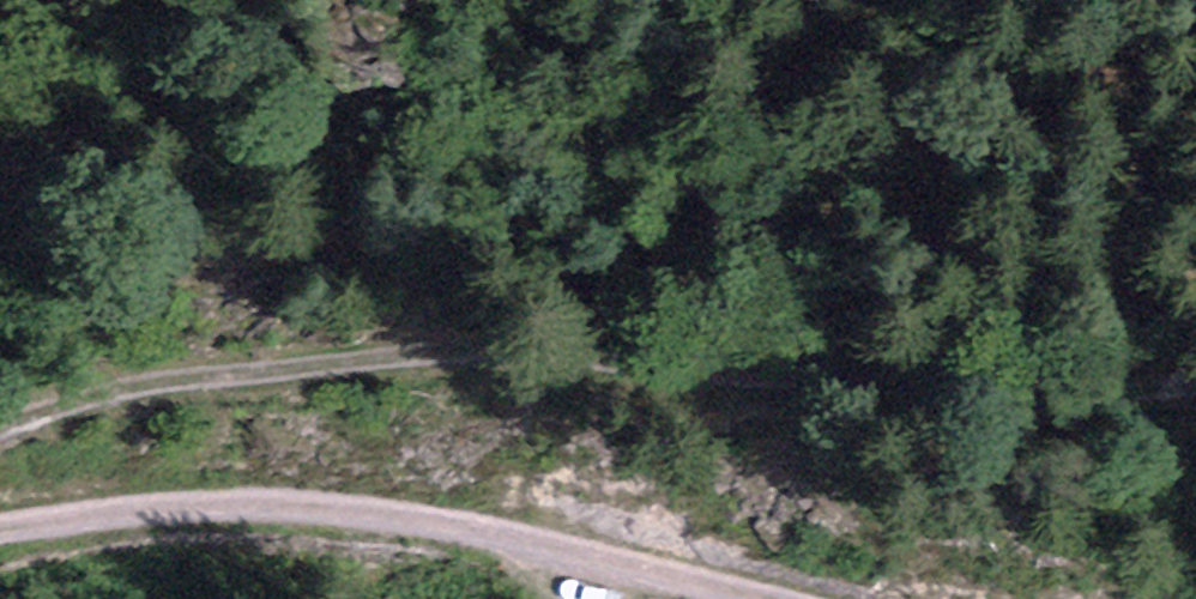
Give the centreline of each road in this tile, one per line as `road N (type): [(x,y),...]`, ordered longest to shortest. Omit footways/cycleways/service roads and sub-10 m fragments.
road 1 (track): [(0,423),(158,380),(450,348),(1047,386),(1195,373)]
road 2 (track): [(768,598),(451,530),(0,535)]

